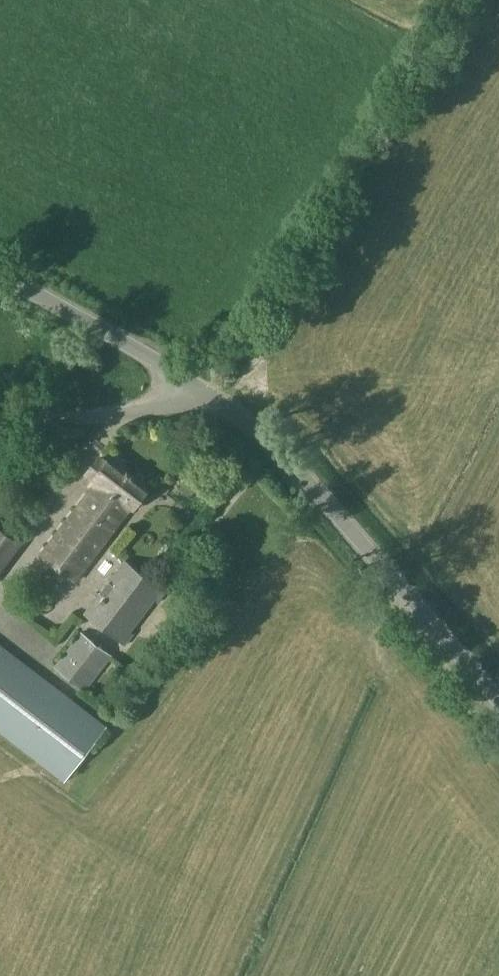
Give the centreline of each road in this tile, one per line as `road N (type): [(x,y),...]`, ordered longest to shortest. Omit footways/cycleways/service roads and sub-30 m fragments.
road 1 (unclassified): [(196,385),(293,465),(498,701)]
road 2 (unclassified): [(0,273),(196,385)]
road 3 (unclassified): [(0,430),(153,409),(182,400),(196,385)]

